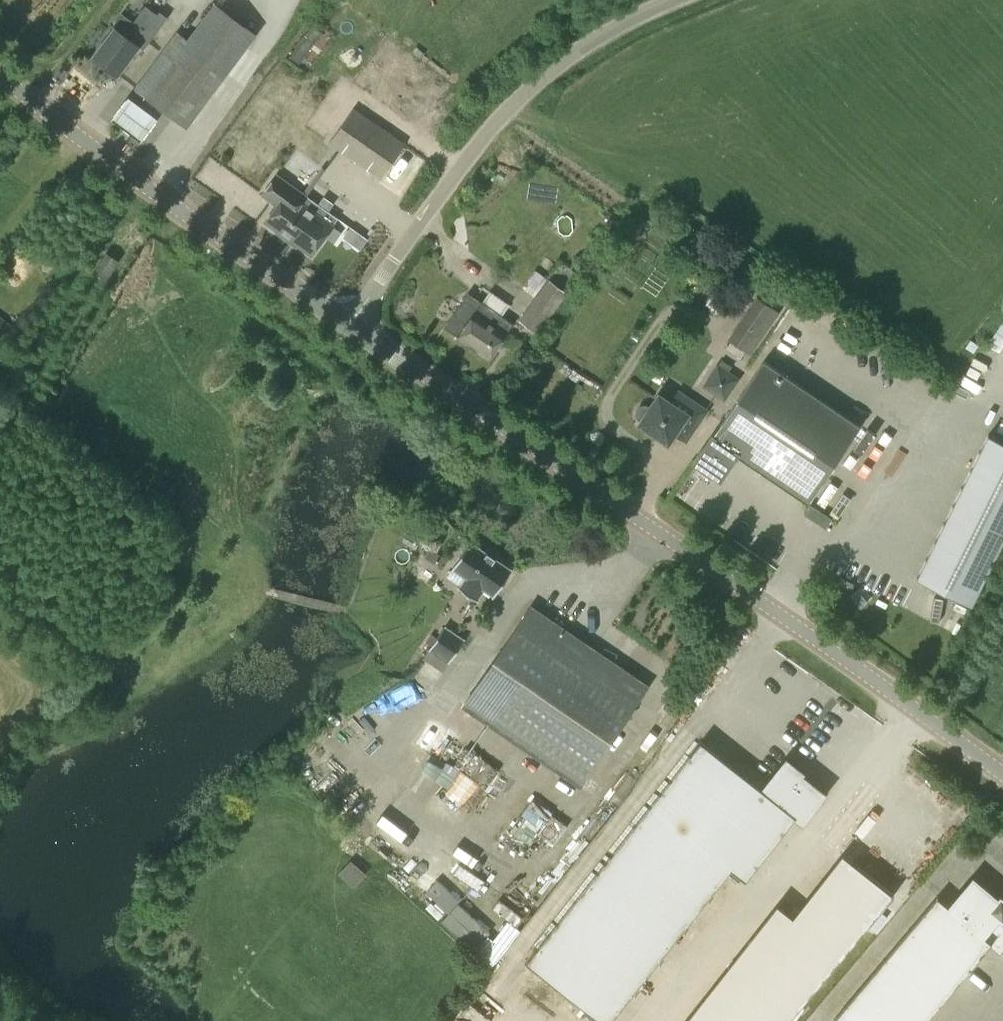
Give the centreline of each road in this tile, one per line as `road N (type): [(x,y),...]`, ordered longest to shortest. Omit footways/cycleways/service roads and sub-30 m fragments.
road 1 (secondary): [(1002,775),(883,684),(354,329)]
road 2 (unclassified): [(354,329),(486,144),(535,91),(643,21),(693,0)]
road 3 (secondary): [(354,329),(0,73)]

